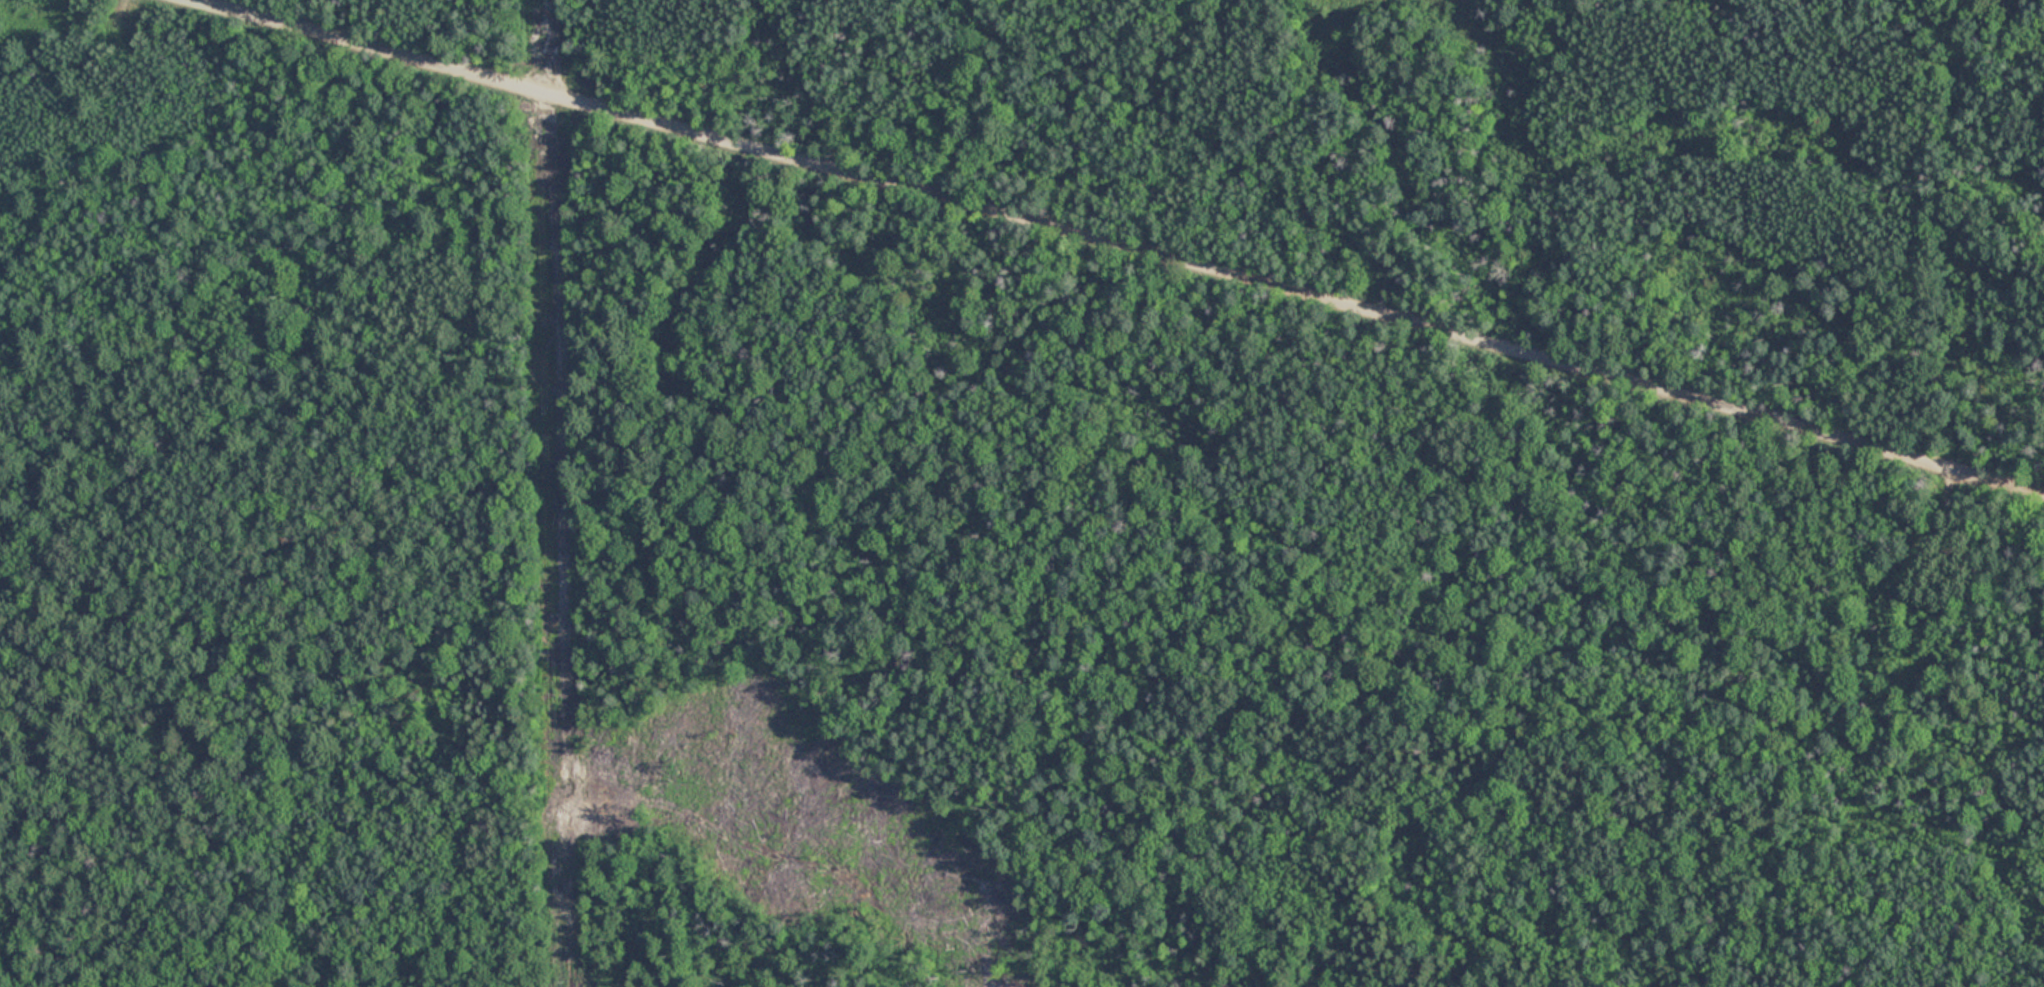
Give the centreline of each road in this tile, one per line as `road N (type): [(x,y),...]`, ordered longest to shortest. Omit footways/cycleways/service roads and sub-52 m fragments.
road 1 (residential): [(2043,493),(186,0)]

